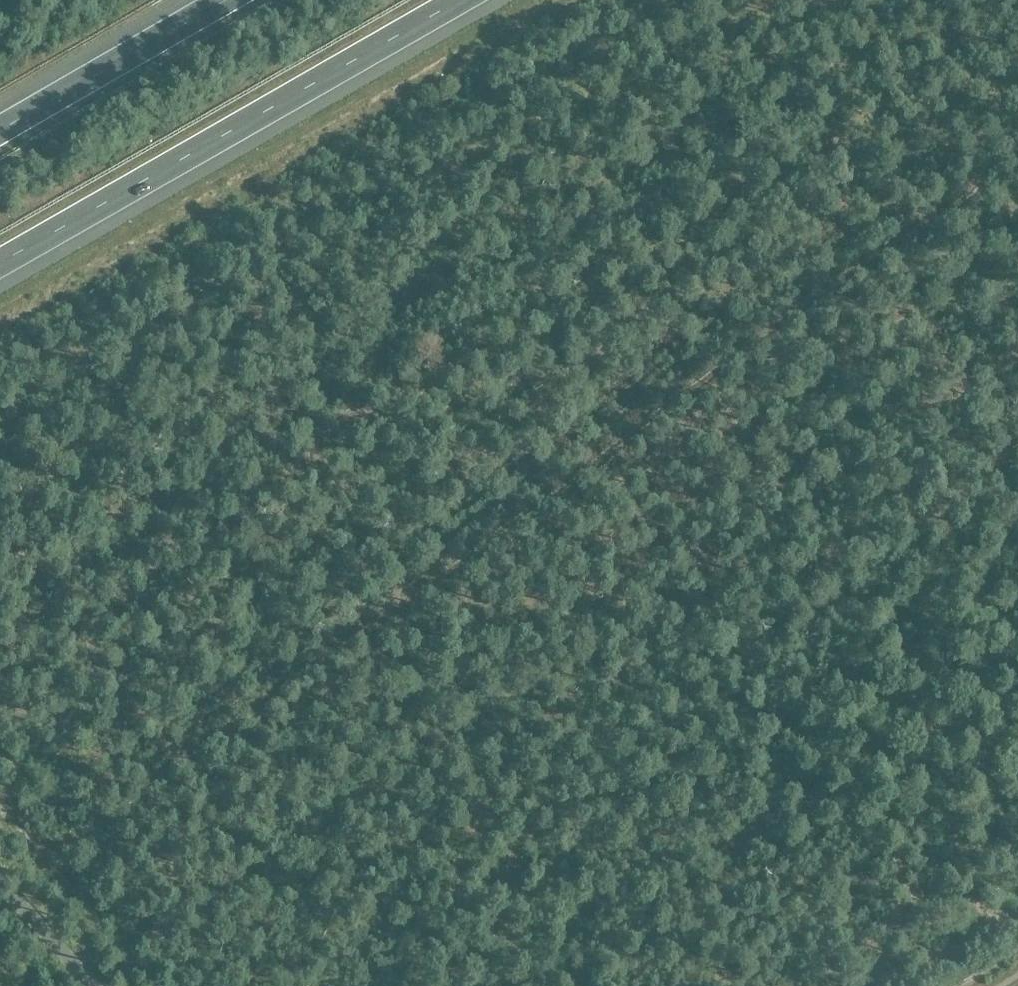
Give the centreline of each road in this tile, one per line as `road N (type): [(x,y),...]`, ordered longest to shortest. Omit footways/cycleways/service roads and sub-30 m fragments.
road 1 (motorway): [(0,265),(462,0)]
road 2 (motorway): [(225,0),(0,131)]
road 3 (unclassified): [(93,985),(0,882)]

